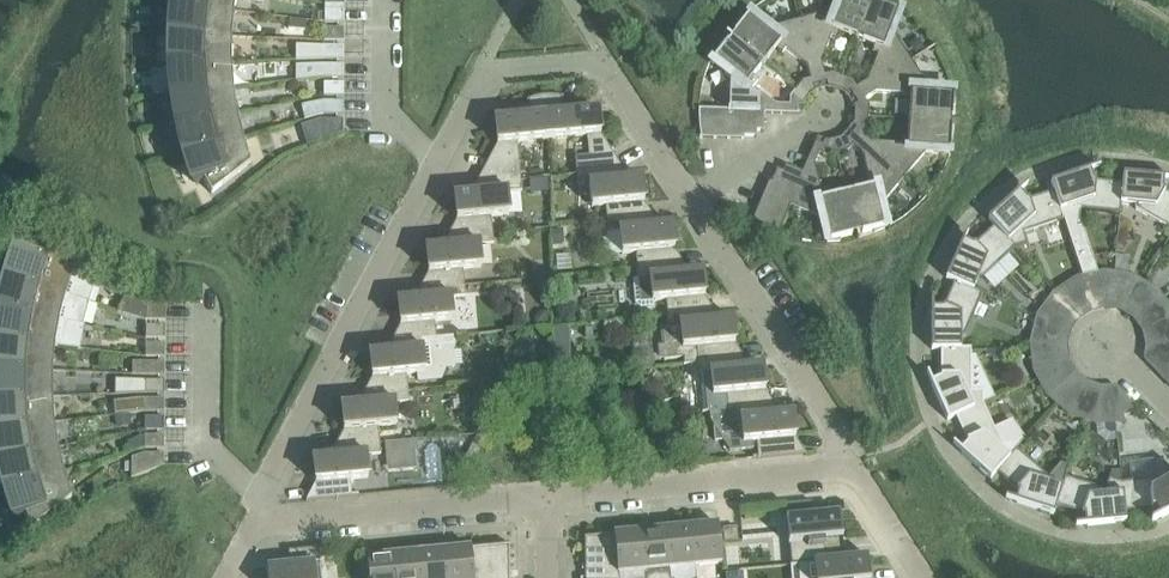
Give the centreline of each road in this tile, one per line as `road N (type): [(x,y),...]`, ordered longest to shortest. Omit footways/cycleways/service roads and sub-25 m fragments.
road 1 (residential): [(263,498),(440,161)]
road 2 (residential): [(859,468),(688,199)]
road 3 (residential): [(546,497),(859,468)]
road 4 (residential): [(249,524),(546,497)]
road 5 (residential): [(263,498),(208,449),(210,294)]
road 6 (residential): [(440,161),(487,71),(605,62)]
road 7 (residential): [(440,161),(384,113),(385,0)]
road 8 (residential): [(688,199),(828,113)]
road 9 (residential): [(688,199),(605,62)]
road 10 (residential): [(928,577),(859,468)]

